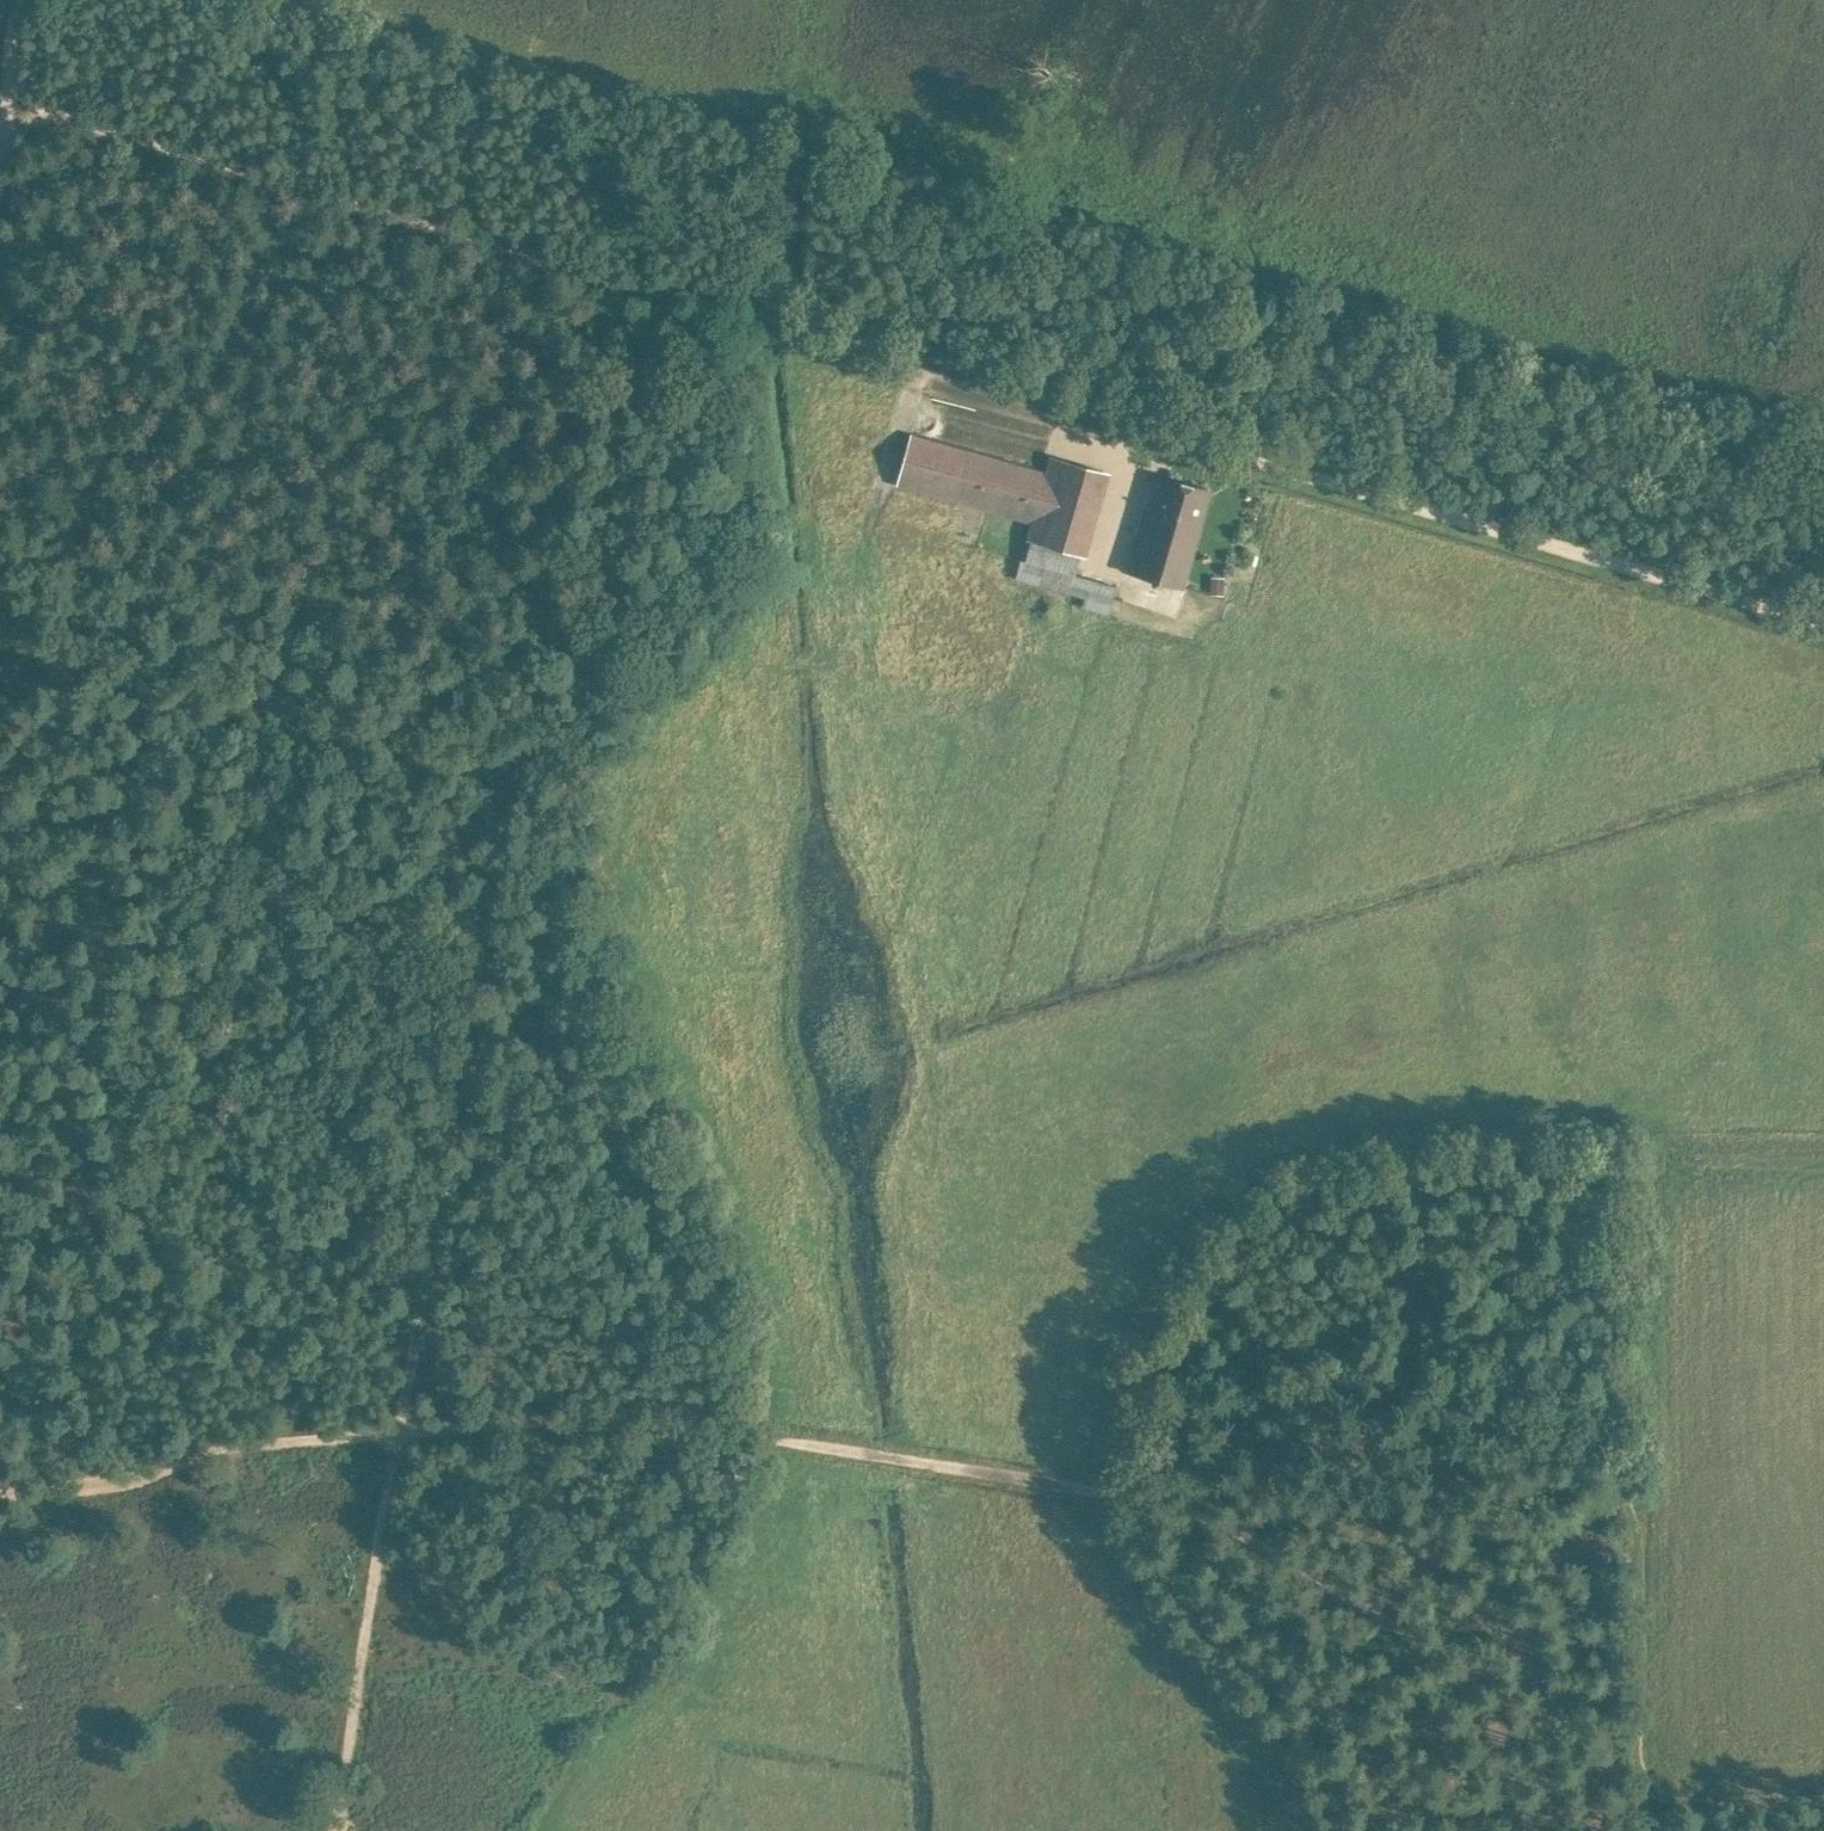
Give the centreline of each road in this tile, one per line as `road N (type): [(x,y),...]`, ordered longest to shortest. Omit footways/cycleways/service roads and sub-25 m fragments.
road 1 (track): [(0,1501),(113,1485),(244,1449),(697,1437),(1164,1510),(1327,1584),(1438,1668),(1522,1830)]
road 2 (track): [(607,276),(533,647),(466,1078),(328,1830)]
road 3 (track): [(8,89),(607,276)]
road 4 (track): [(607,276),(1034,404)]
road 5 (track): [(1510,1797),(1823,1795)]

